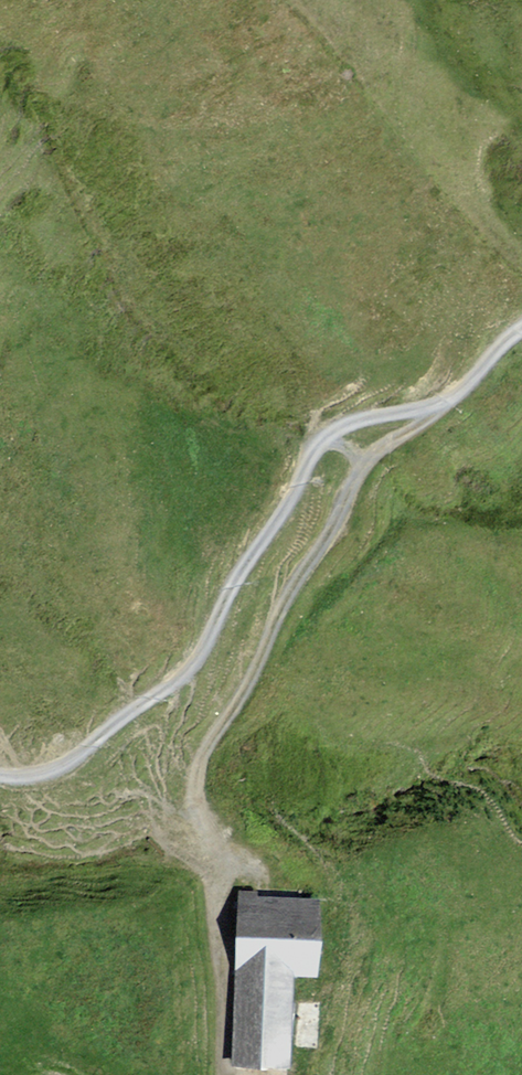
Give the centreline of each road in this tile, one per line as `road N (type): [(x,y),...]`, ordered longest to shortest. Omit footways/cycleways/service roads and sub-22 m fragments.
road 1 (track): [(440,402),(441,409),(399,437),(363,445),(260,630),(246,675),(197,742),(189,793),(219,872),(224,1066)]
road 2 (track): [(521,331),(444,399),(353,422),(319,446),(176,684),(129,711),(71,761),(33,774),(0,773)]

